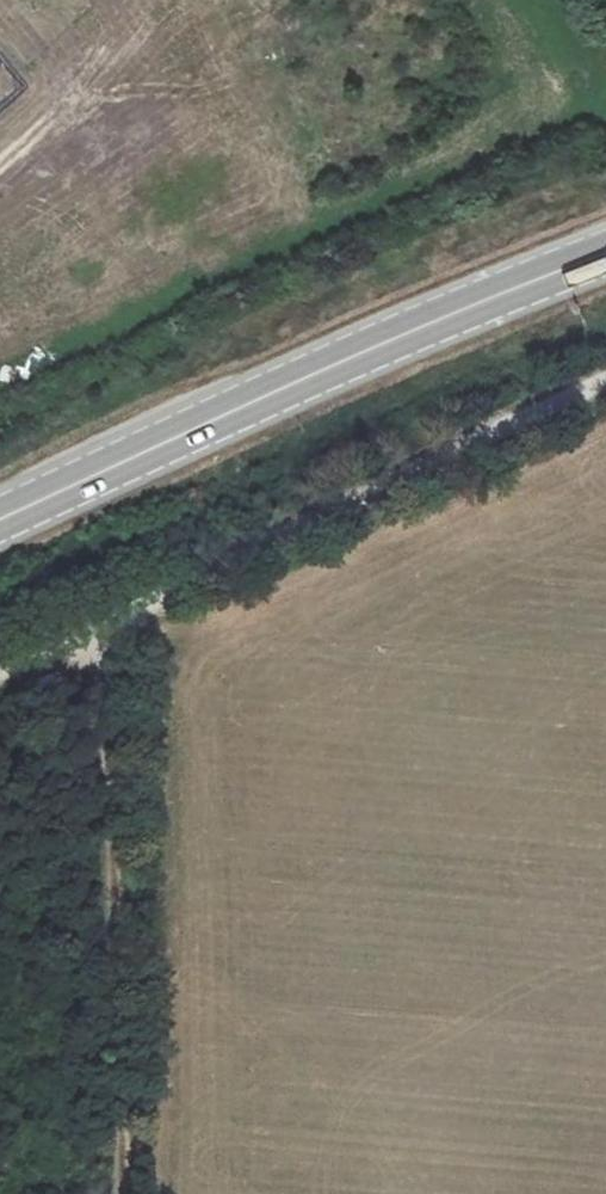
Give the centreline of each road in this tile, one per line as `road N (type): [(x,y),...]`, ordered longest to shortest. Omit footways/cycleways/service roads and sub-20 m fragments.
road 1 (unclassified): [(0,669),(605,379)]
road 2 (secondary): [(605,255),(375,346),(0,521)]
road 3 (track): [(124,614),(136,1135),(126,1193)]

